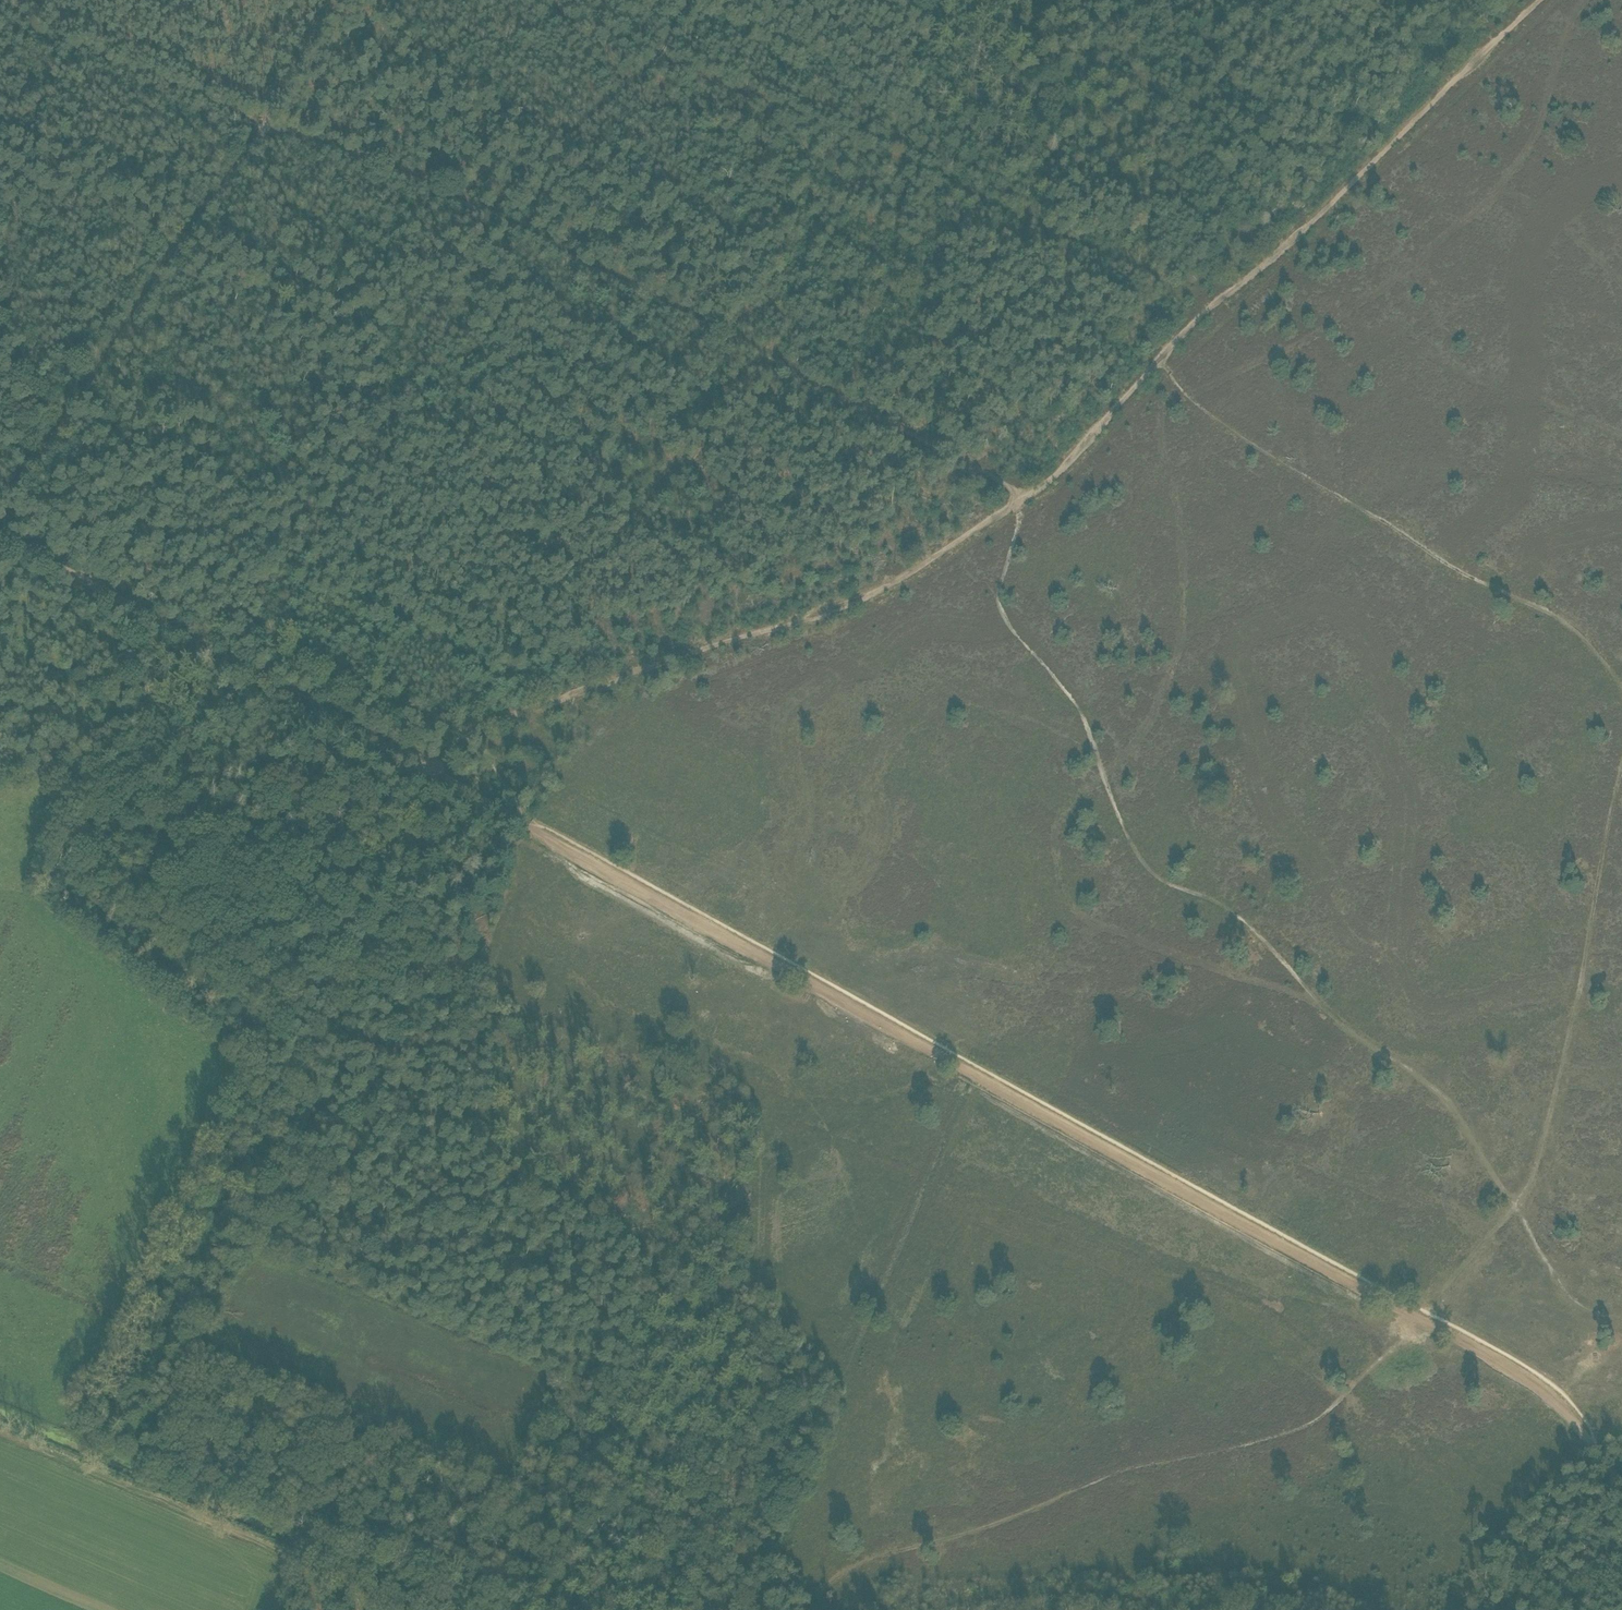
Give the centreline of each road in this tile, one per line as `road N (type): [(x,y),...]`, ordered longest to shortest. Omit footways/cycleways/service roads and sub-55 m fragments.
road 1 (track): [(426,769),(1505,1364),(1567,1412),(1621,1490)]
road 2 (track): [(1621,684),(1572,623),(1465,575),(1232,434),(1174,384),(1162,360)]
road 3 (track): [(0,535),(426,769)]
road 4 (unclassified): [(320,1562),(0,1426)]

